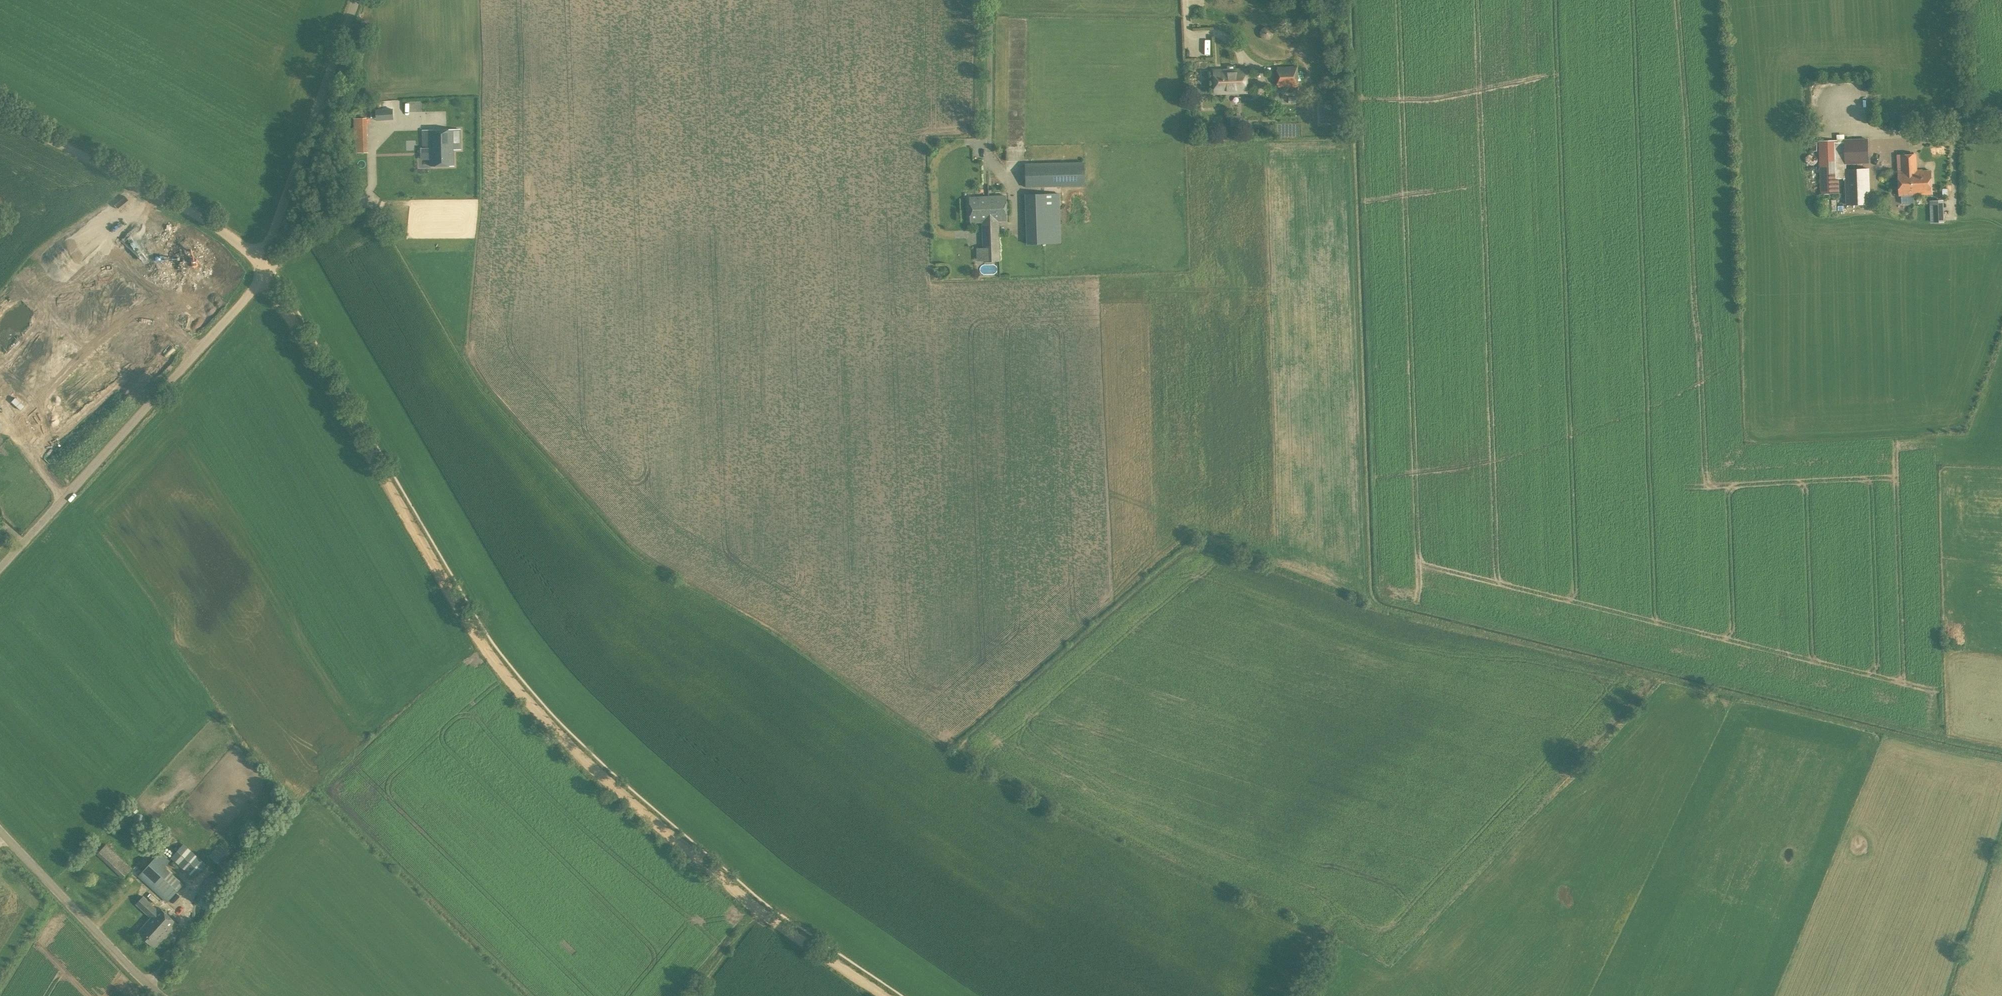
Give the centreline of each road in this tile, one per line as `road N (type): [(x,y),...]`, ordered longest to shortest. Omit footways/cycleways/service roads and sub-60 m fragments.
road 1 (track): [(888,995),(759,909),(656,824),(501,669),(264,276)]
road 2 (unclassified): [(0,567),(268,271)]
road 3 (unclassified): [(258,262),(209,221),(0,114)]
road 4 (unclassified): [(258,262),(357,0)]
road 5 (unclassified): [(161,995),(0,830)]
road 6 (unclassified): [(373,181),(358,205),(268,271)]
road 7 (track): [(1960,128),(1954,0)]

